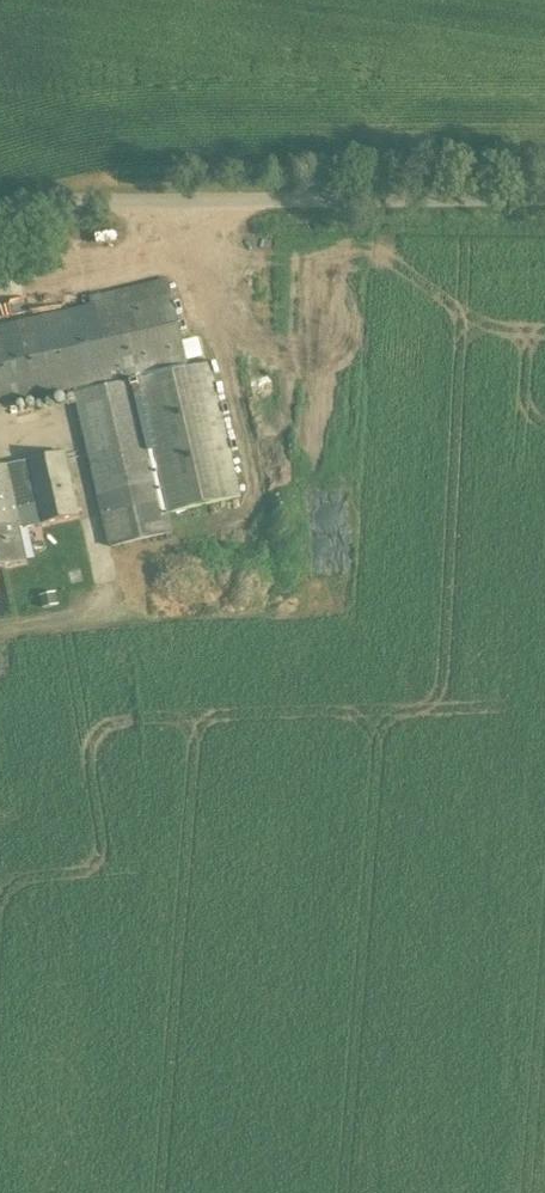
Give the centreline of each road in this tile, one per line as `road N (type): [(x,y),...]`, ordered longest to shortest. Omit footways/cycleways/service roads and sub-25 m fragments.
road 1 (unclassified): [(0,220),(70,206),(544,199)]

